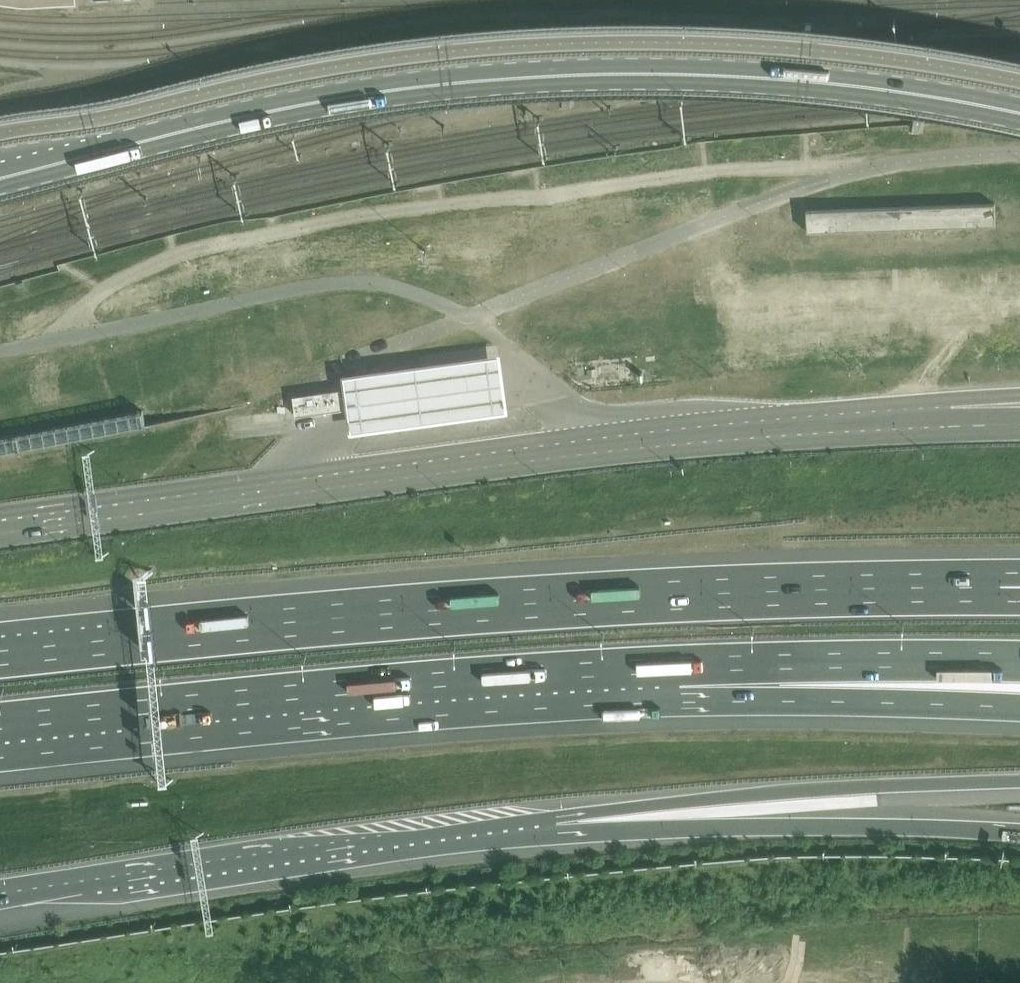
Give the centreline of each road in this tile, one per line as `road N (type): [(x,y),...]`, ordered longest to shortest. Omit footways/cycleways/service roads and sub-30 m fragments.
road 1 (tertiary): [(0,170),(248,109),(431,79),(553,69),(674,66),(861,80),(1019,109)]
road 2 (secondary): [(951,417),(585,447),(0,528)]
road 3 (motorway): [(893,585),(538,599),(0,657)]
road 4 (motorway): [(0,740),(674,685)]
road 5 (secondary): [(0,893),(538,821)]
road 6 (motorway): [(538,821),(718,798),(1019,783)]
road 7 (secondary): [(538,821),(1019,834)]
road 8 (motorway): [(674,685),(1019,706)]
road 9 (motorway): [(674,685),(1019,678)]
road 10 (motorway): [(1019,565),(893,585)]
road 11 (motorway): [(1019,592),(893,585)]

